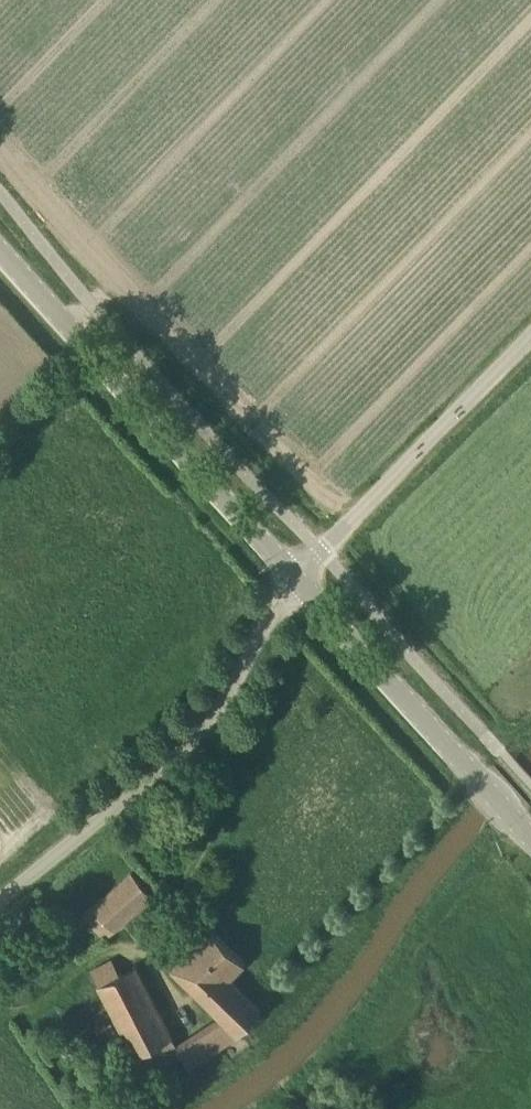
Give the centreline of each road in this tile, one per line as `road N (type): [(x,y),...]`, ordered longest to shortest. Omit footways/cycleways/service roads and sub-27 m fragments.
road 1 (unclassified): [(0,905),(186,754),(296,579)]
road 2 (tertiary): [(296,579),(0,250)]
road 3 (track): [(260,1108),(371,1004),(488,856),(528,834)]
road 4 (tertiary): [(530,837),(296,579)]
road 5 (unclassified): [(296,579),(530,336)]

